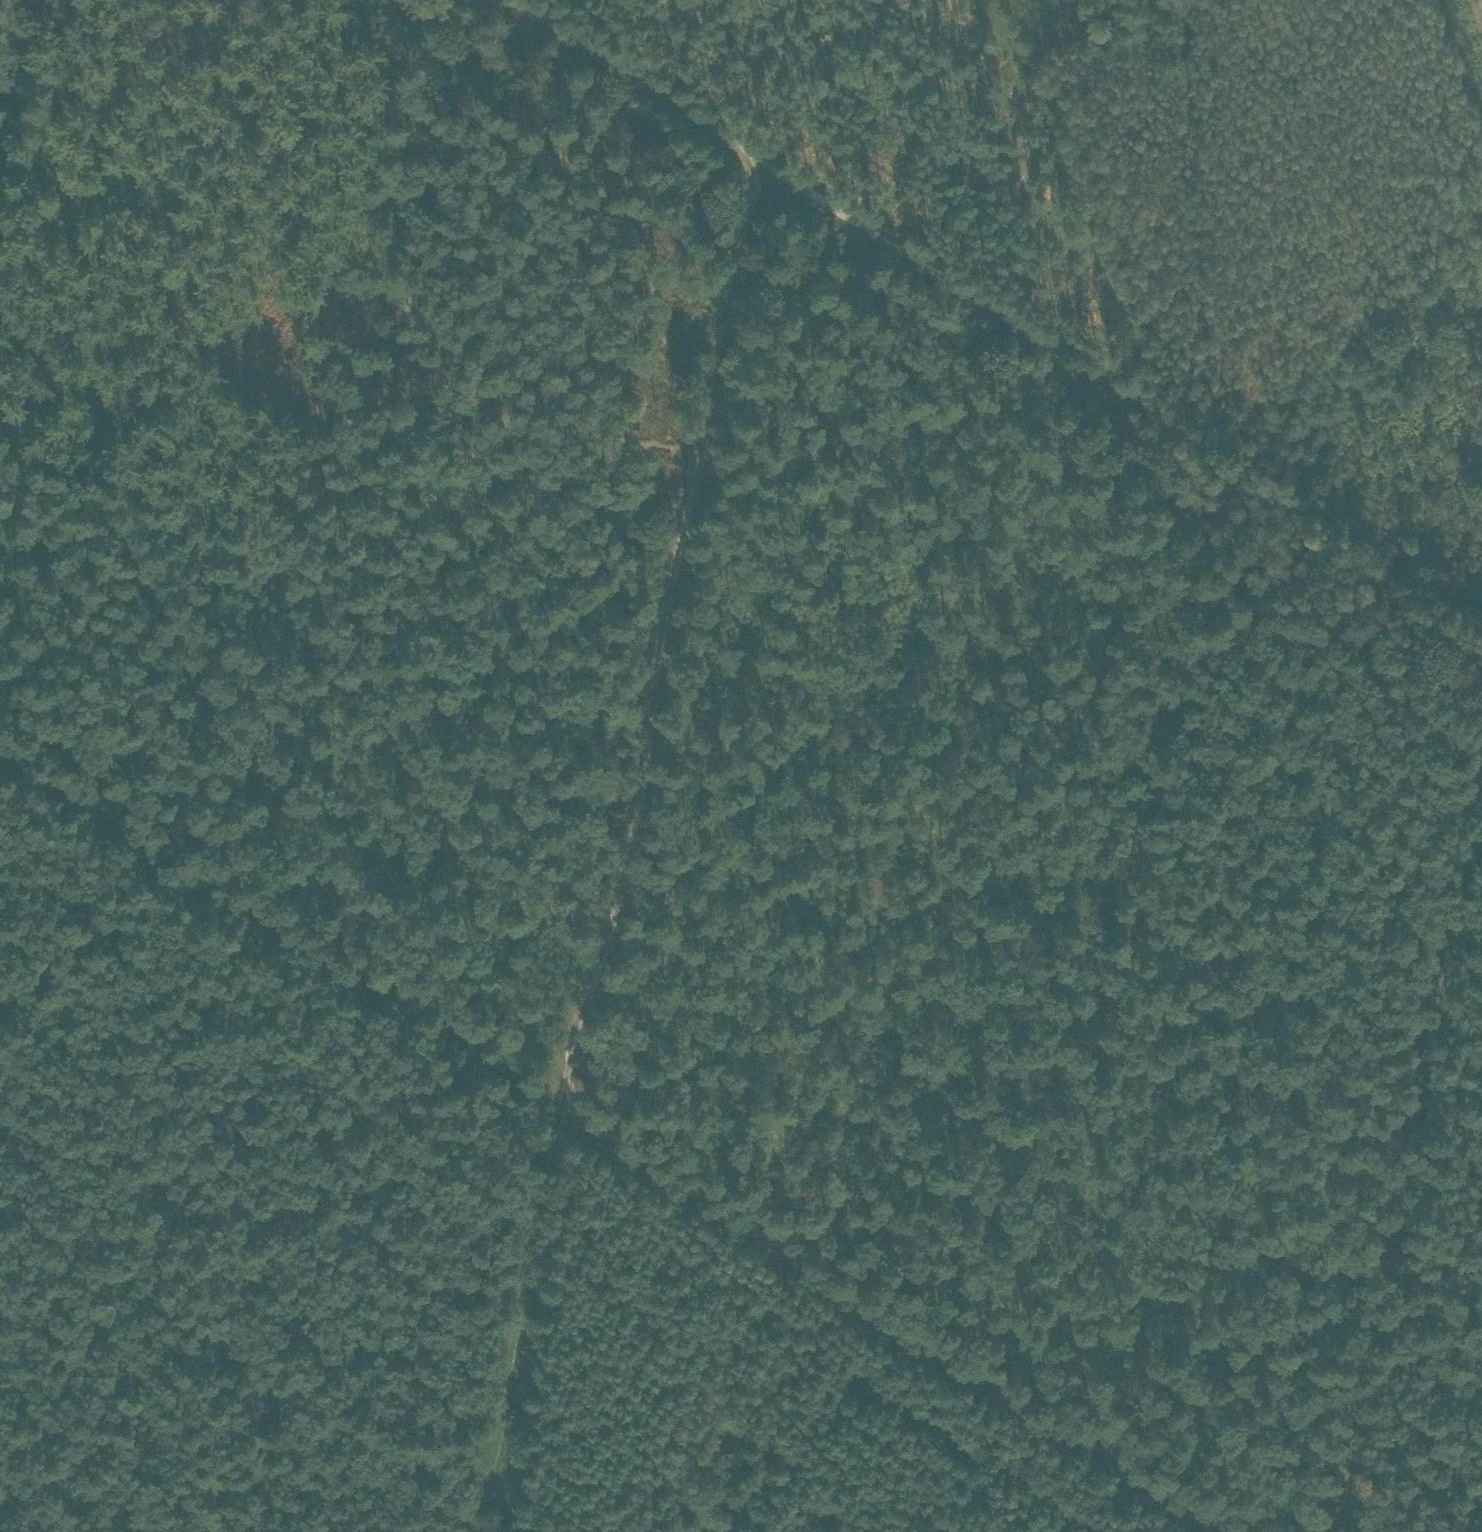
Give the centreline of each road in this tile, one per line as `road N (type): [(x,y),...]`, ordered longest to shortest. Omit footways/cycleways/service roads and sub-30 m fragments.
road 1 (track): [(478,1531),(521,1317),(535,1164),(570,1114),(887,1332),(1061,1428),(1216,1531)]
road 2 (track): [(1150,421),(716,129),(490,0)]

